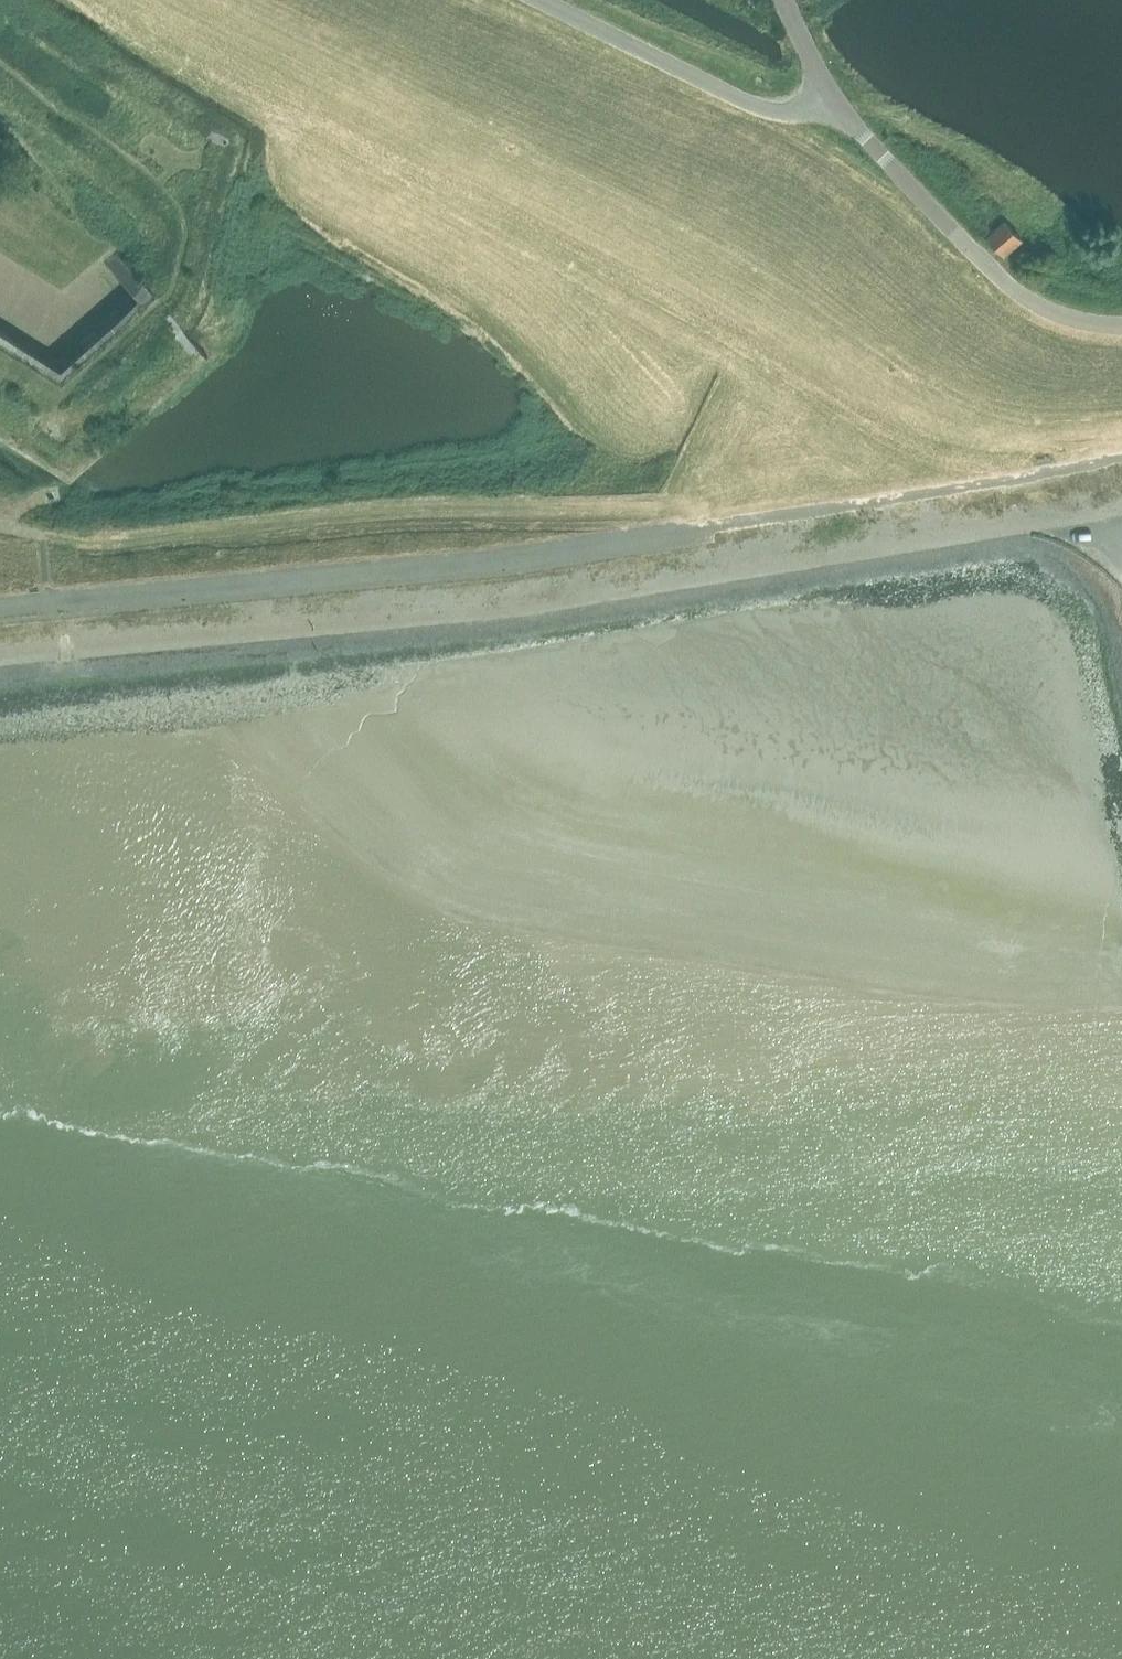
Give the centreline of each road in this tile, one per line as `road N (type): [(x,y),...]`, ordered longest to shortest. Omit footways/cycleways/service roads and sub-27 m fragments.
road 1 (track): [(42,535),(436,510),(660,507),(718,532)]
road 2 (unclassified): [(822,96),(777,110),(747,101),(532,0)]
road 3 (unclassified): [(1121,324),(1037,305),(988,271),(876,156)]

